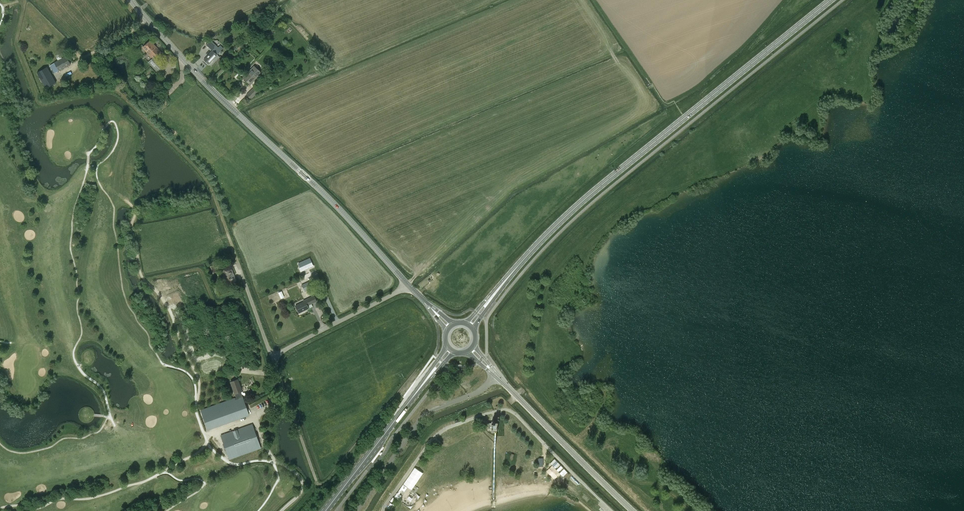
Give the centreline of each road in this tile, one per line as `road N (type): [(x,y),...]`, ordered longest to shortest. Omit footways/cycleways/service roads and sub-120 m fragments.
road 1 (secondary): [(470,326),(541,240),(602,185),(830,0)]
road 2 (tertiary): [(409,286),(131,0)]
road 3 (track): [(21,0),(16,43),(37,103),(119,94),(207,182),(237,261)]
road 4 (track): [(279,463),(232,464),(208,444),(196,410),(199,382),(168,306),(139,271),(135,212),(127,201)]
road 5 (track): [(207,441),(159,474),(107,494),(0,508)]
road 6 (secondary): [(326,510),(451,349)]
road 7 (track): [(144,280),(197,270),(215,304),(242,302),(265,373)]
road 8 (tertiary): [(634,510),(496,375)]
road 9 (unclassified): [(273,358),(409,286)]
road 10 (track): [(282,510),(303,484),(271,455),(253,417)]

